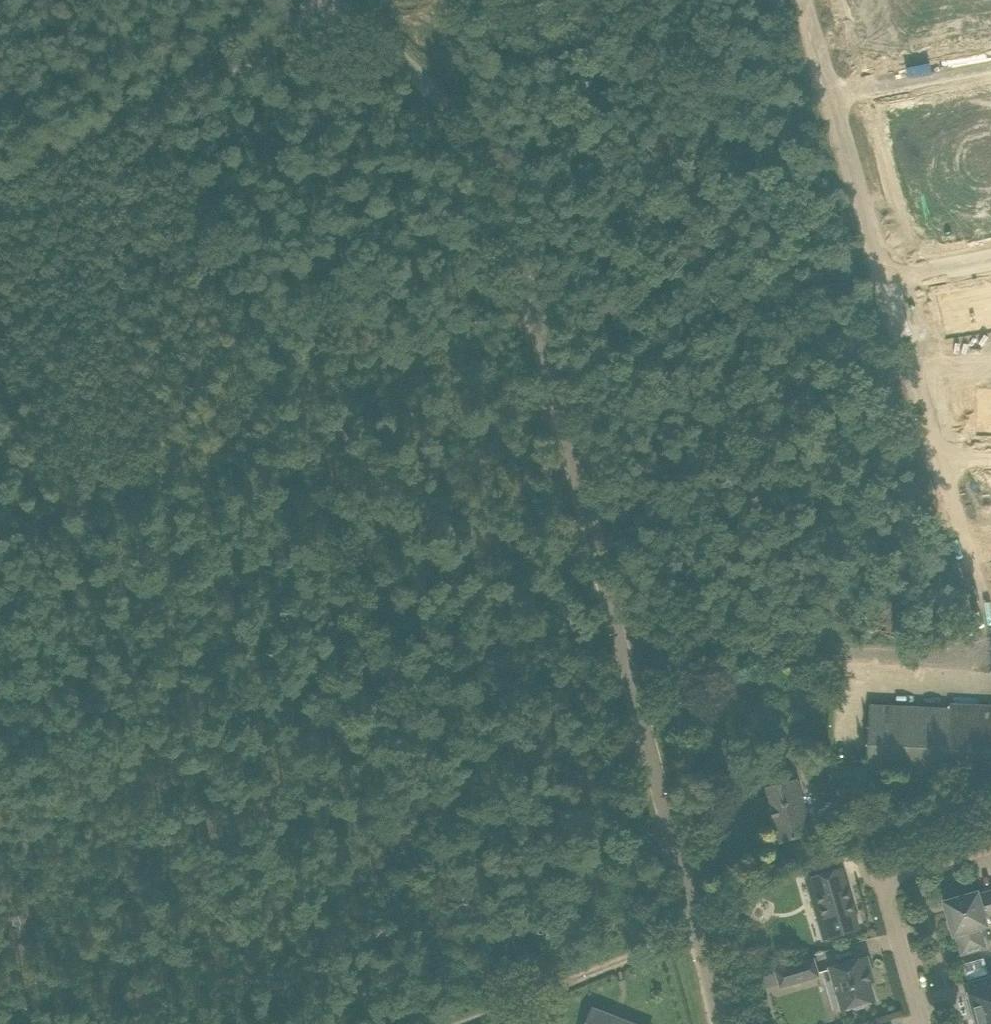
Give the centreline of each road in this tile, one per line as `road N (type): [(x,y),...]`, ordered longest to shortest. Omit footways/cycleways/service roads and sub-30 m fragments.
road 1 (unclassified): [(719,1023),(499,168),(482,123),(352,0)]
road 2 (track): [(621,644),(681,633),(886,660),(990,661)]
road 3 (unclassified): [(0,164),(277,43),(315,0)]
road 4 (residential): [(921,1023),(887,885),(893,874),(990,845)]
road 5 (residential): [(942,452),(990,640)]
road 6 (residential): [(829,97),(884,278)]
road 7 (residential): [(884,278),(942,452)]
road 8 (residential): [(990,58),(829,97)]

